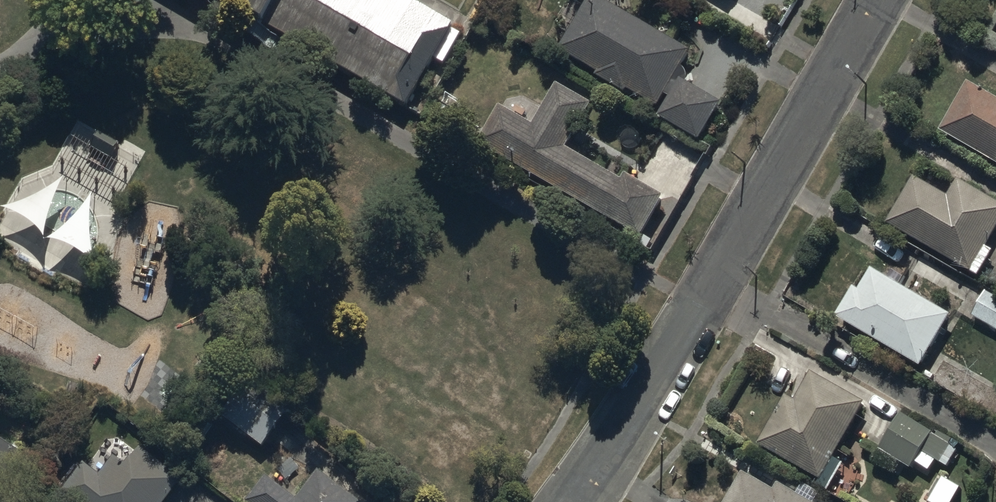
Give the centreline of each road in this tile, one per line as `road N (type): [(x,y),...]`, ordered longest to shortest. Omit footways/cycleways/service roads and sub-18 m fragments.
road 1 (residential): [(575,501),(649,396),(878,0)]

